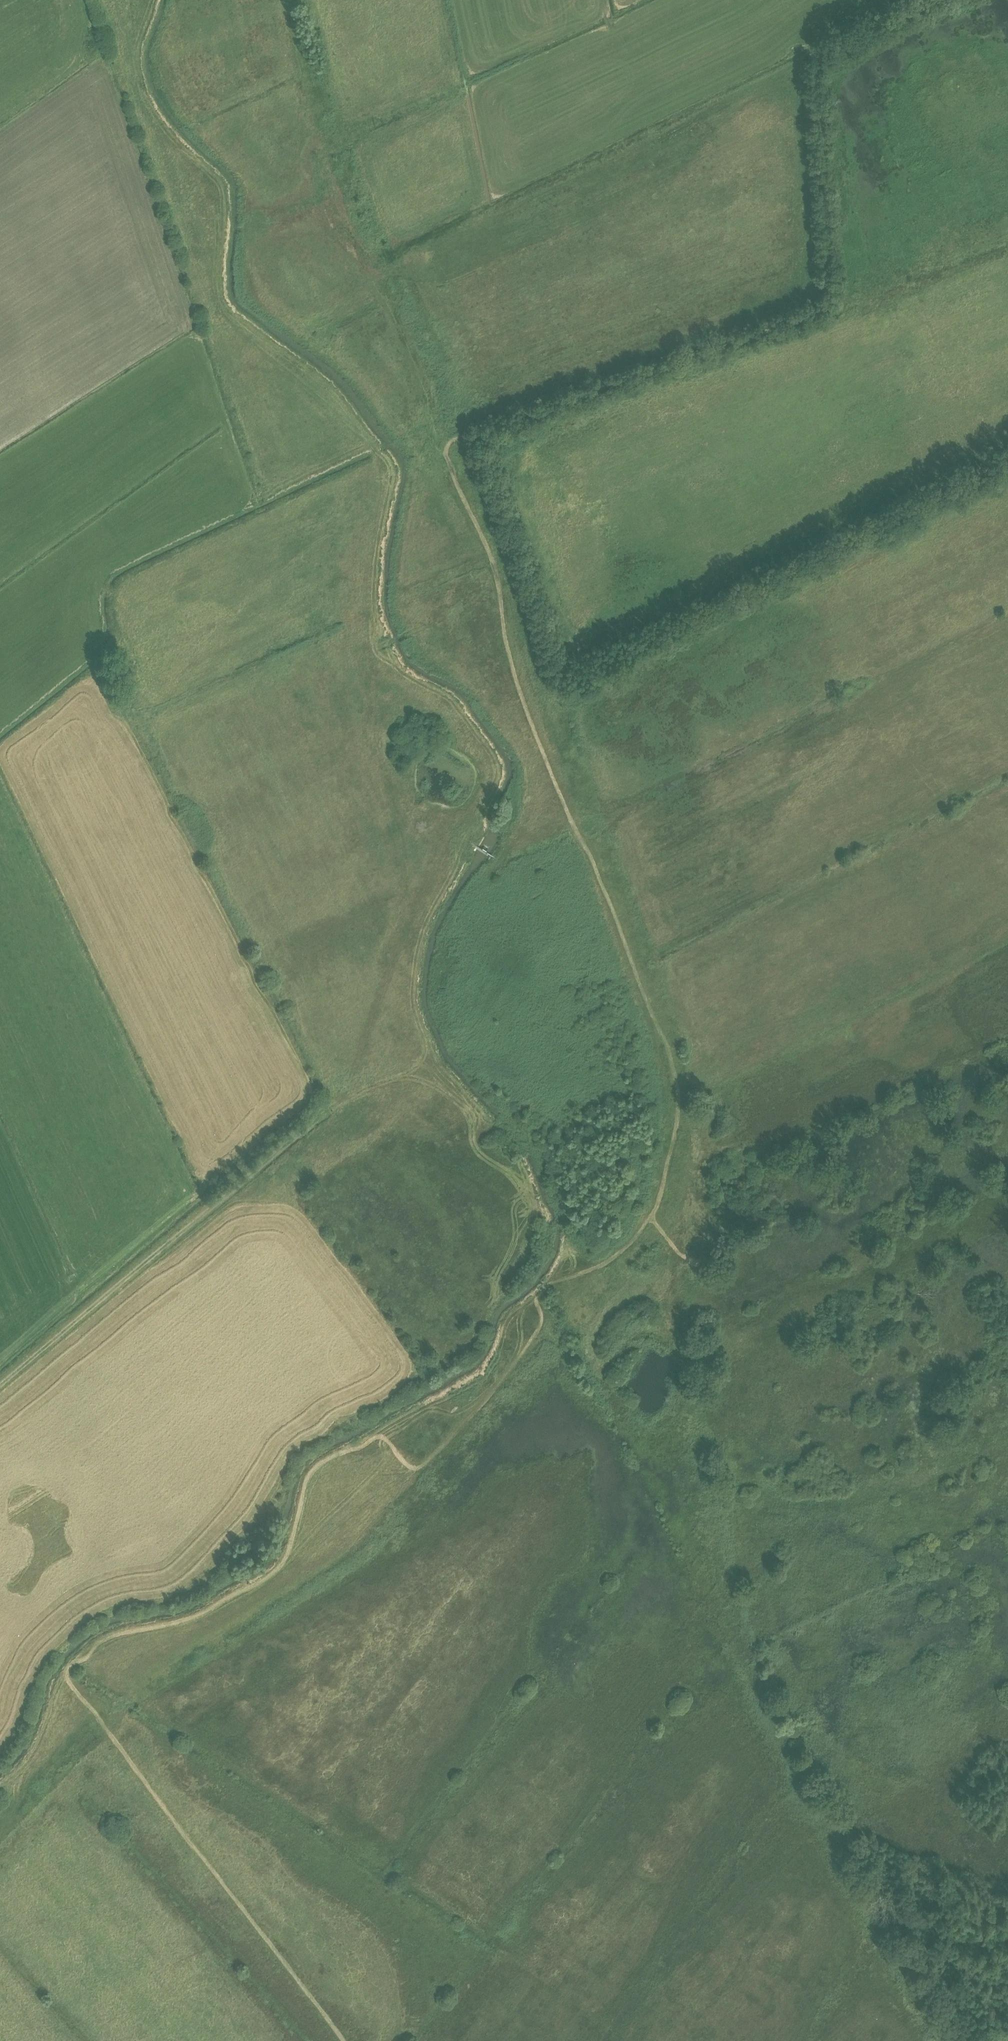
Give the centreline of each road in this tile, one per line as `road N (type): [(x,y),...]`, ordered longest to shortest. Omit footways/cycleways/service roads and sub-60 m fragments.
road 1 (track): [(0,1385),(347,1097),(429,891),(480,804),(493,766),(449,705),(369,655),(360,632),(384,461),(225,328),(132,72),(146,0)]
road 2 (track): [(928,0),(819,54)]

